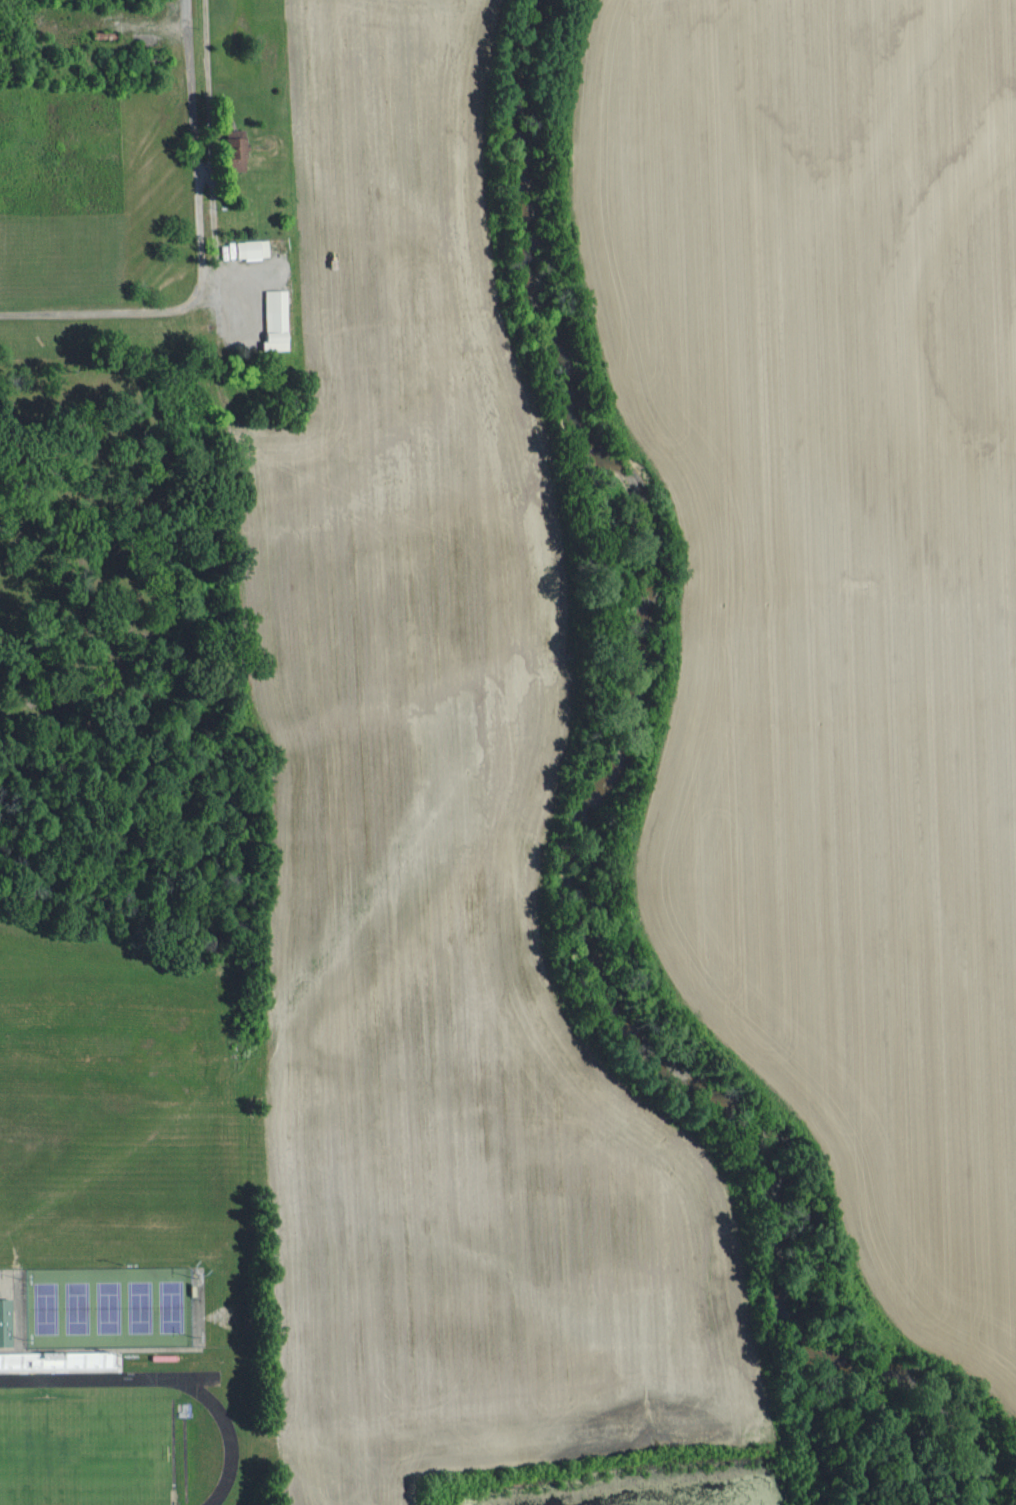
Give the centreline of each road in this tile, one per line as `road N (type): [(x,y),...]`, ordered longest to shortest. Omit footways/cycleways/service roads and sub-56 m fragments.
road 1 (residential): [(209,307),(0,314)]

